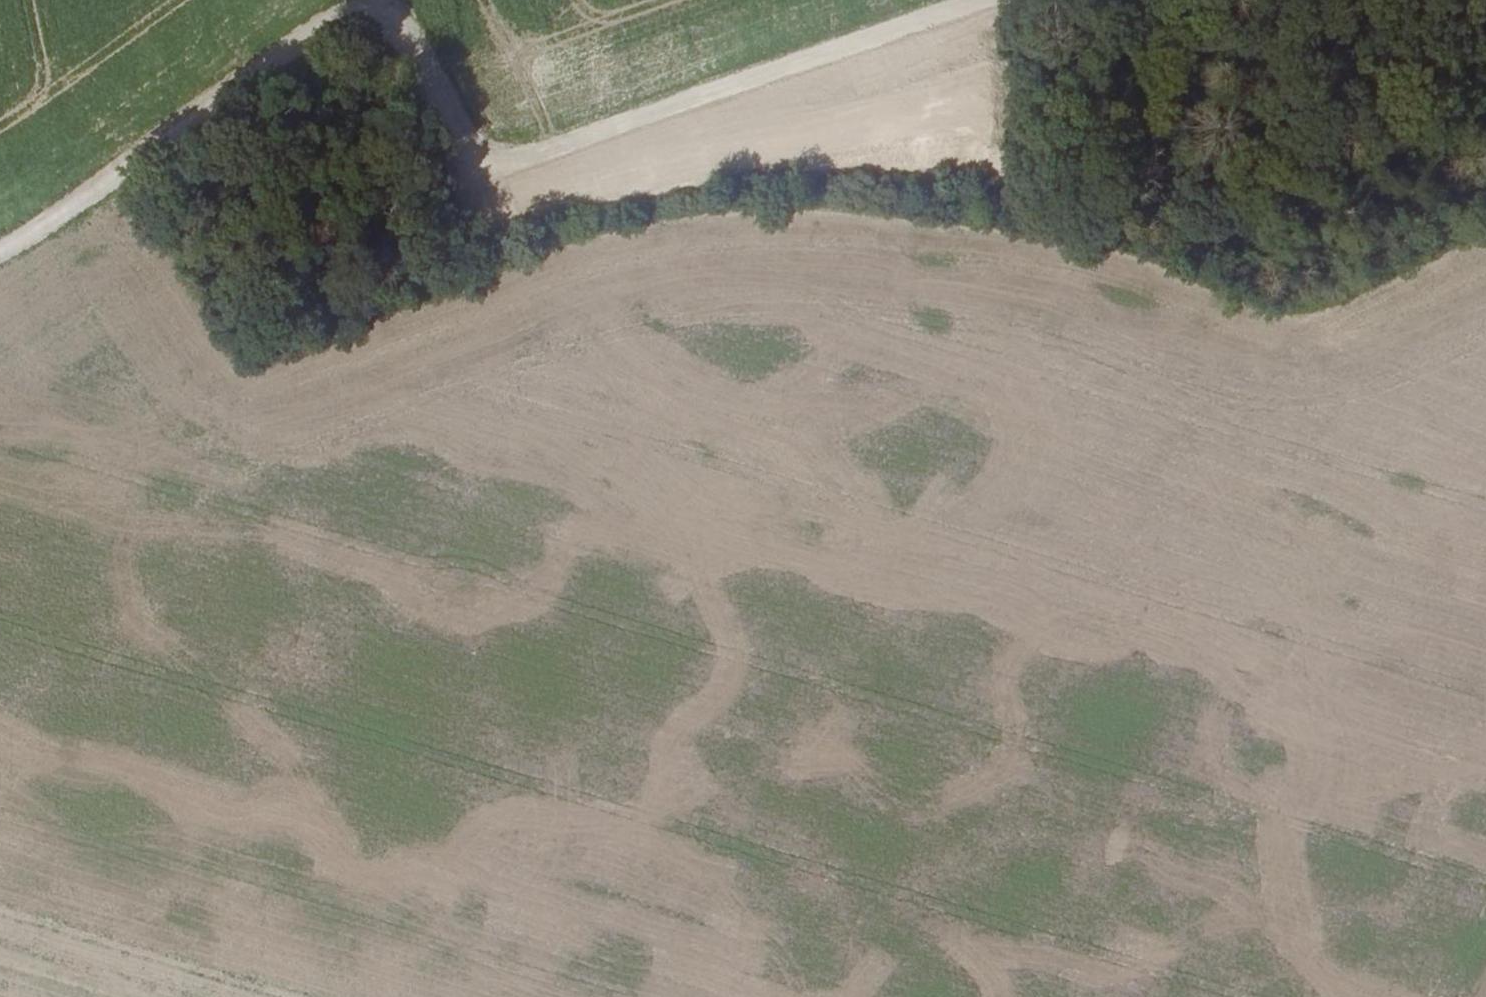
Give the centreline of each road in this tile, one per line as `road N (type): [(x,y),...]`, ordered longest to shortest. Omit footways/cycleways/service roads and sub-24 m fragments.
road 1 (track): [(0,240),(352,9),(392,13),(424,50),(459,135),(496,159),(536,159),(1014,0)]

